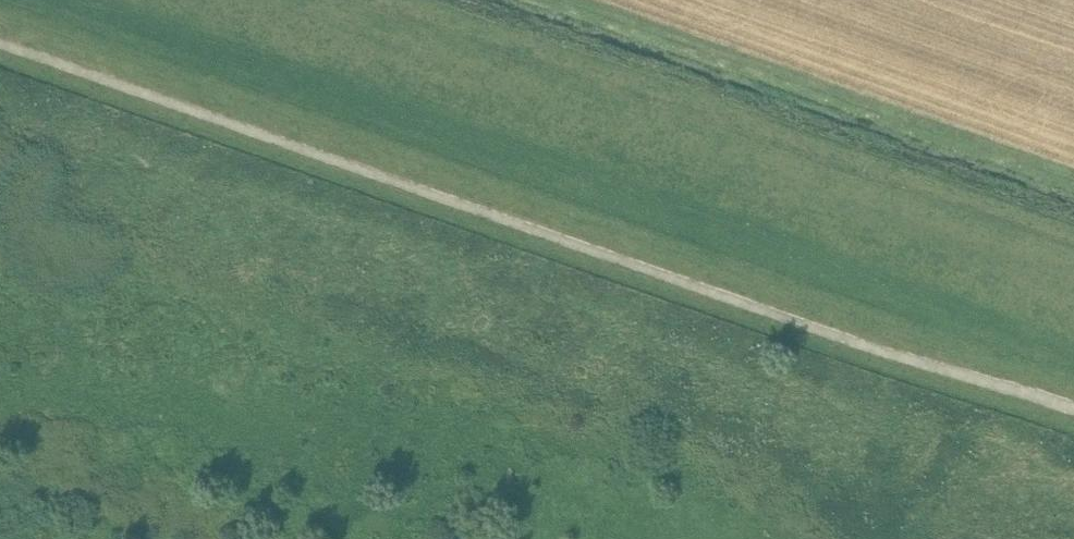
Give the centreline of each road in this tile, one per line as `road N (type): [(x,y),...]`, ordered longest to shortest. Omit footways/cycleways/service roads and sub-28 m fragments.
road 1 (track): [(0,58),(1073,431)]
road 2 (track): [(1073,371),(7,0)]
road 3 (track): [(1073,291),(216,0)]
road 4 (track): [(1073,236),(395,0)]
road 5 (track): [(582,0),(1073,172)]

